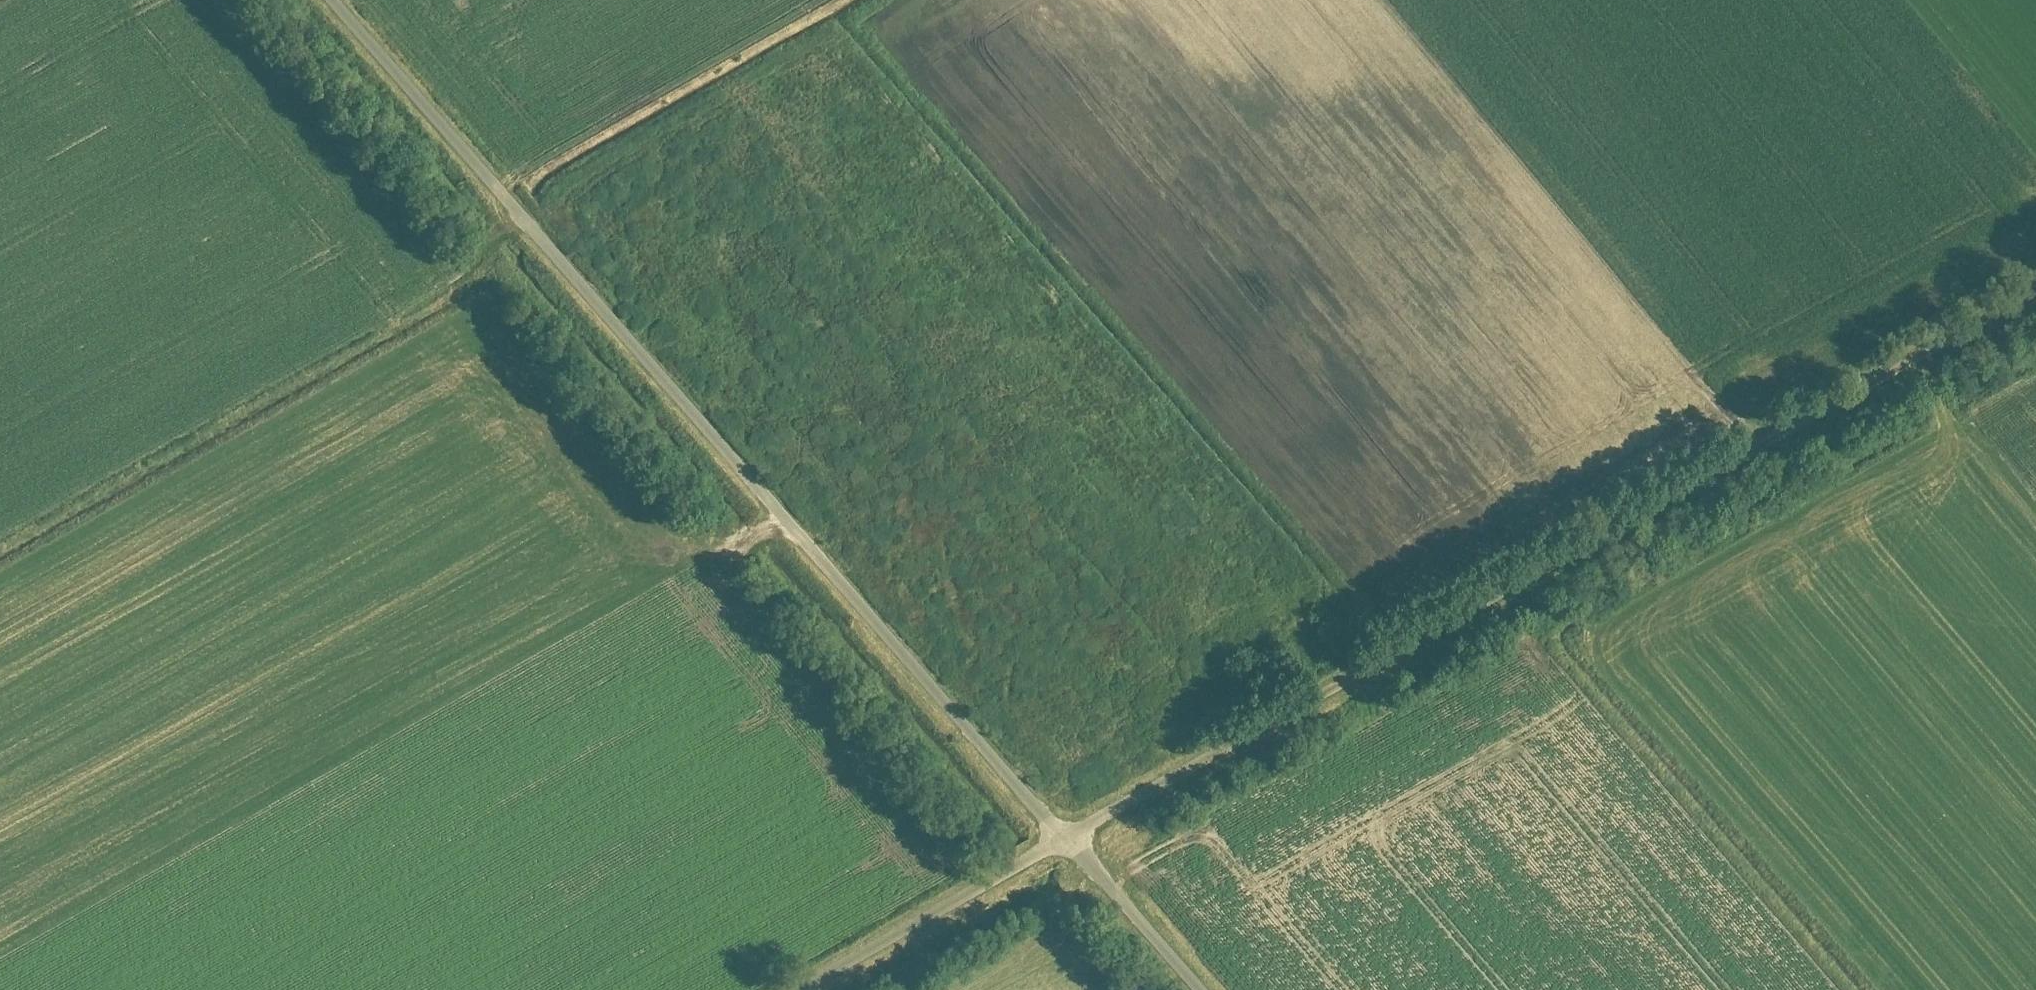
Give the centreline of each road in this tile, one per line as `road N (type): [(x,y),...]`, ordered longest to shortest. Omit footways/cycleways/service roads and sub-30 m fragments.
road 1 (unclassified): [(320,0),(1059,852)]
road 2 (unclassified): [(1059,852),(2035,301)]
road 3 (unclassified): [(815,989),(1059,852)]
road 4 (unclassified): [(1059,852),(1181,989)]

